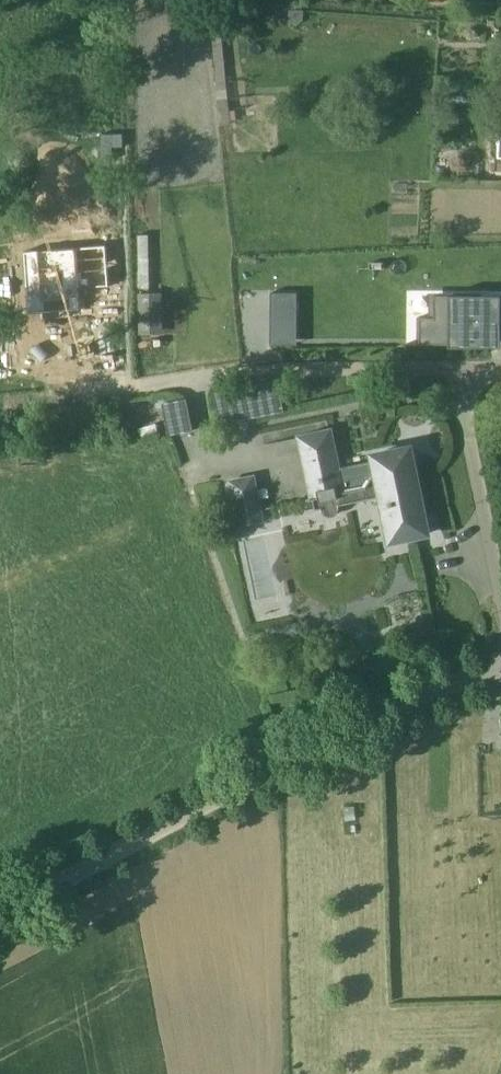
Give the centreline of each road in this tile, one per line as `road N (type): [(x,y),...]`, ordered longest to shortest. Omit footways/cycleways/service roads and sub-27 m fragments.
road 1 (unclassified): [(0,911),(380,713),(500,669)]
road 2 (residential): [(456,371),(252,368),(141,387)]
road 3 (residential): [(500,598),(456,371)]
road 4 (track): [(0,412),(141,387)]

